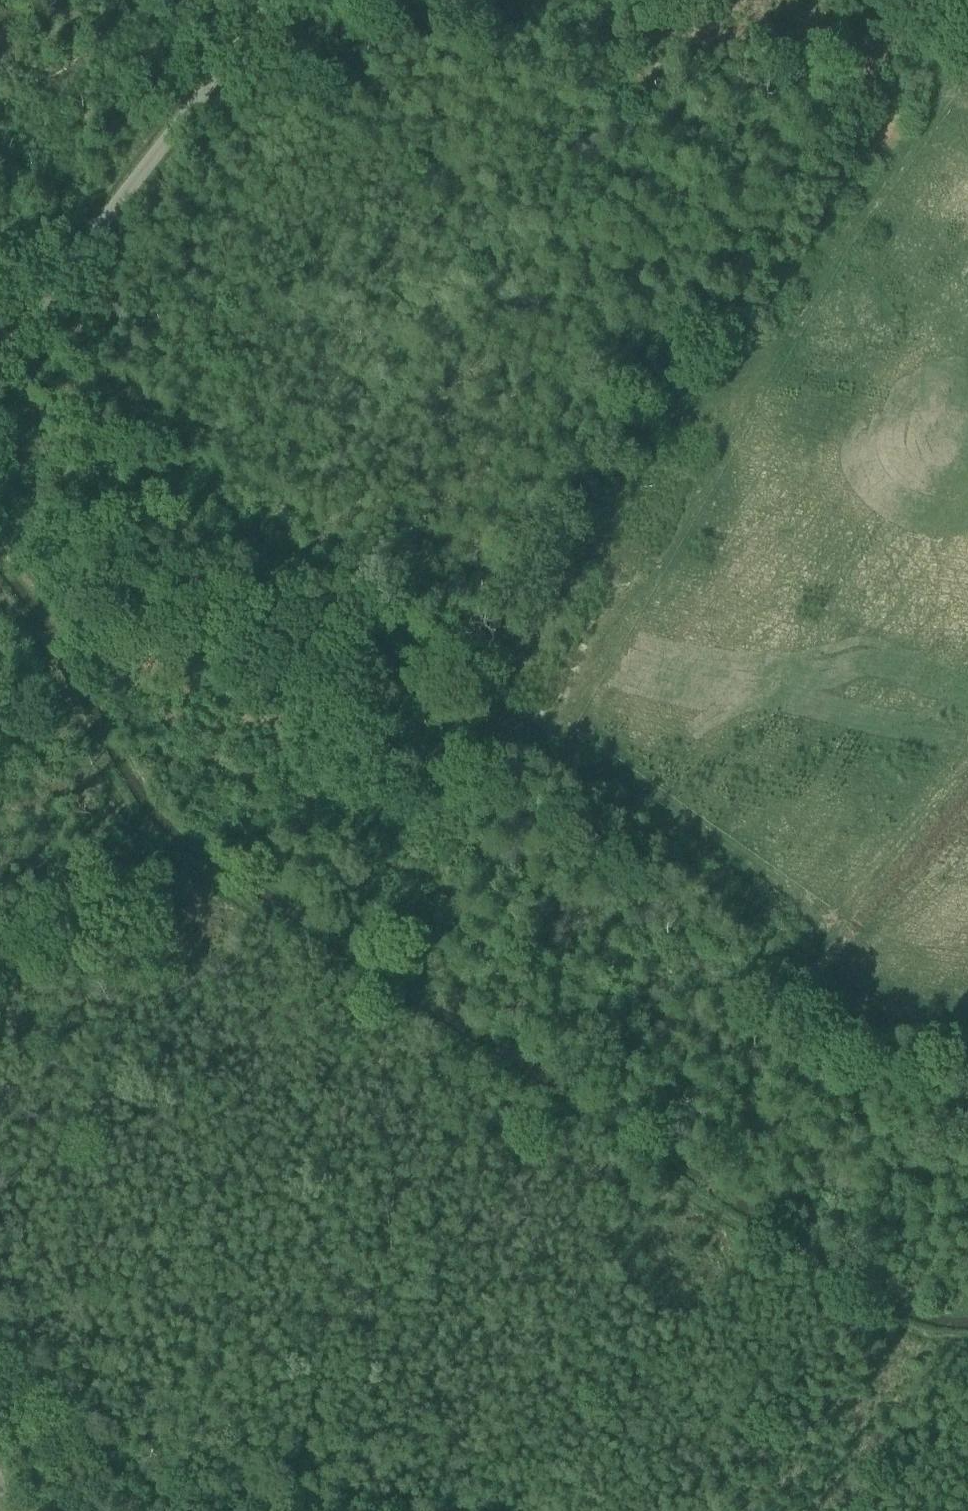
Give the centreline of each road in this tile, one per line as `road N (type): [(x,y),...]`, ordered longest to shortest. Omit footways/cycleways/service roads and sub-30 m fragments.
road 1 (unclassified): [(0,353),(272,0)]

